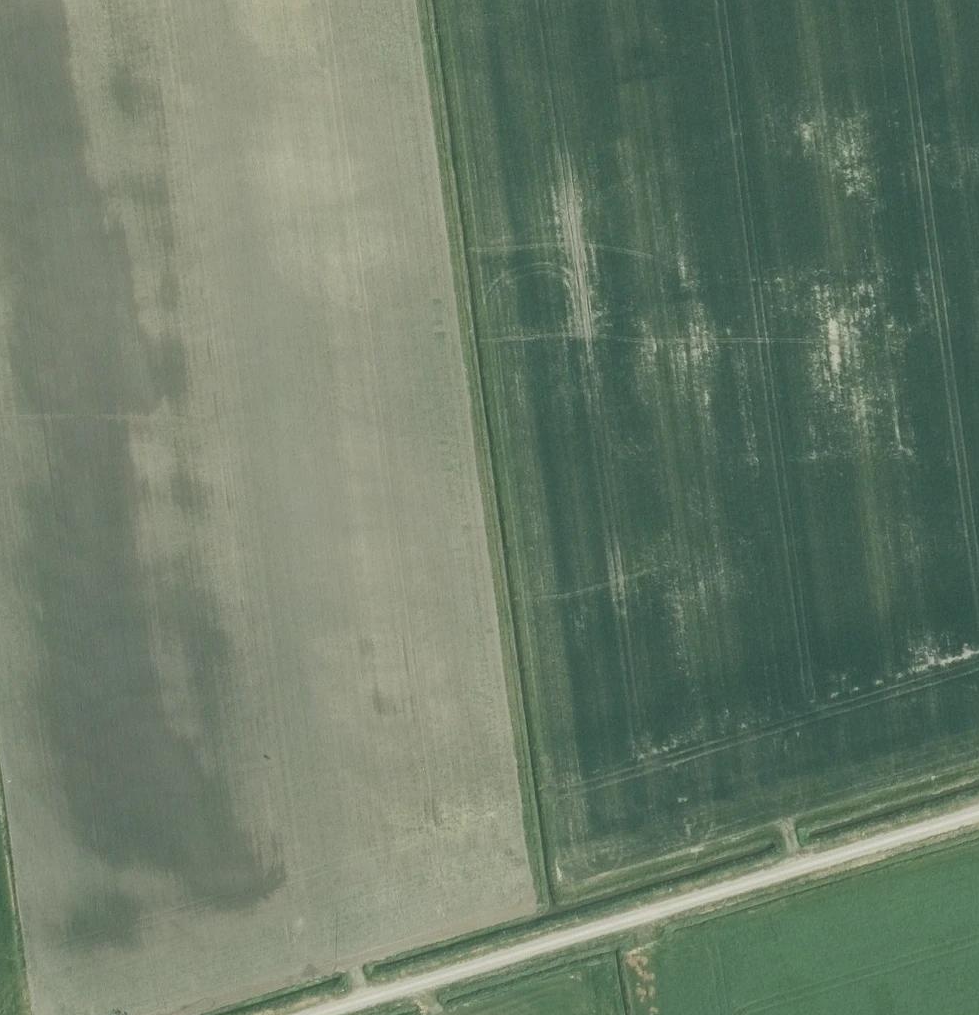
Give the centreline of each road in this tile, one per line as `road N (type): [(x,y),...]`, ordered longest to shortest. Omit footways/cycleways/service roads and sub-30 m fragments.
road 1 (unclassified): [(299,1014),(978,810)]

